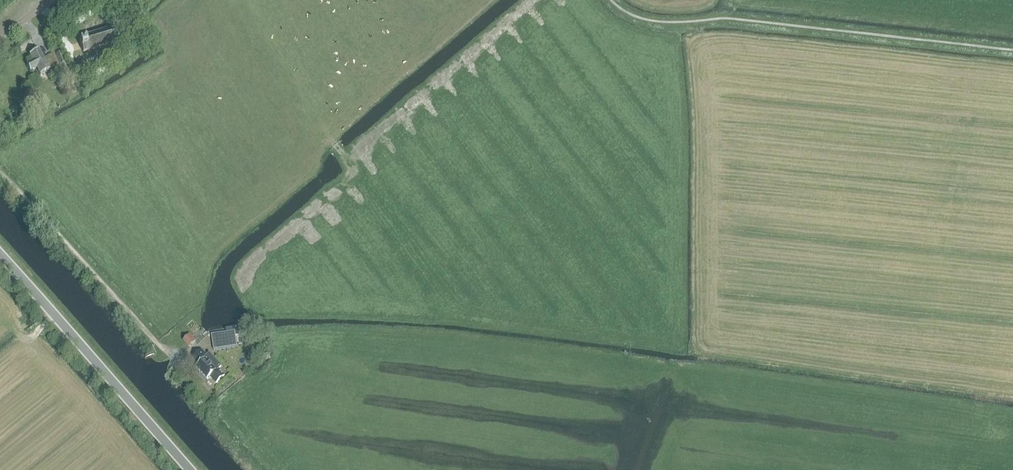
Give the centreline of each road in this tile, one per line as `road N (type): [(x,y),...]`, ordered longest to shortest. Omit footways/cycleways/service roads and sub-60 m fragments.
road 1 (secondary): [(0,254),(190,469)]

